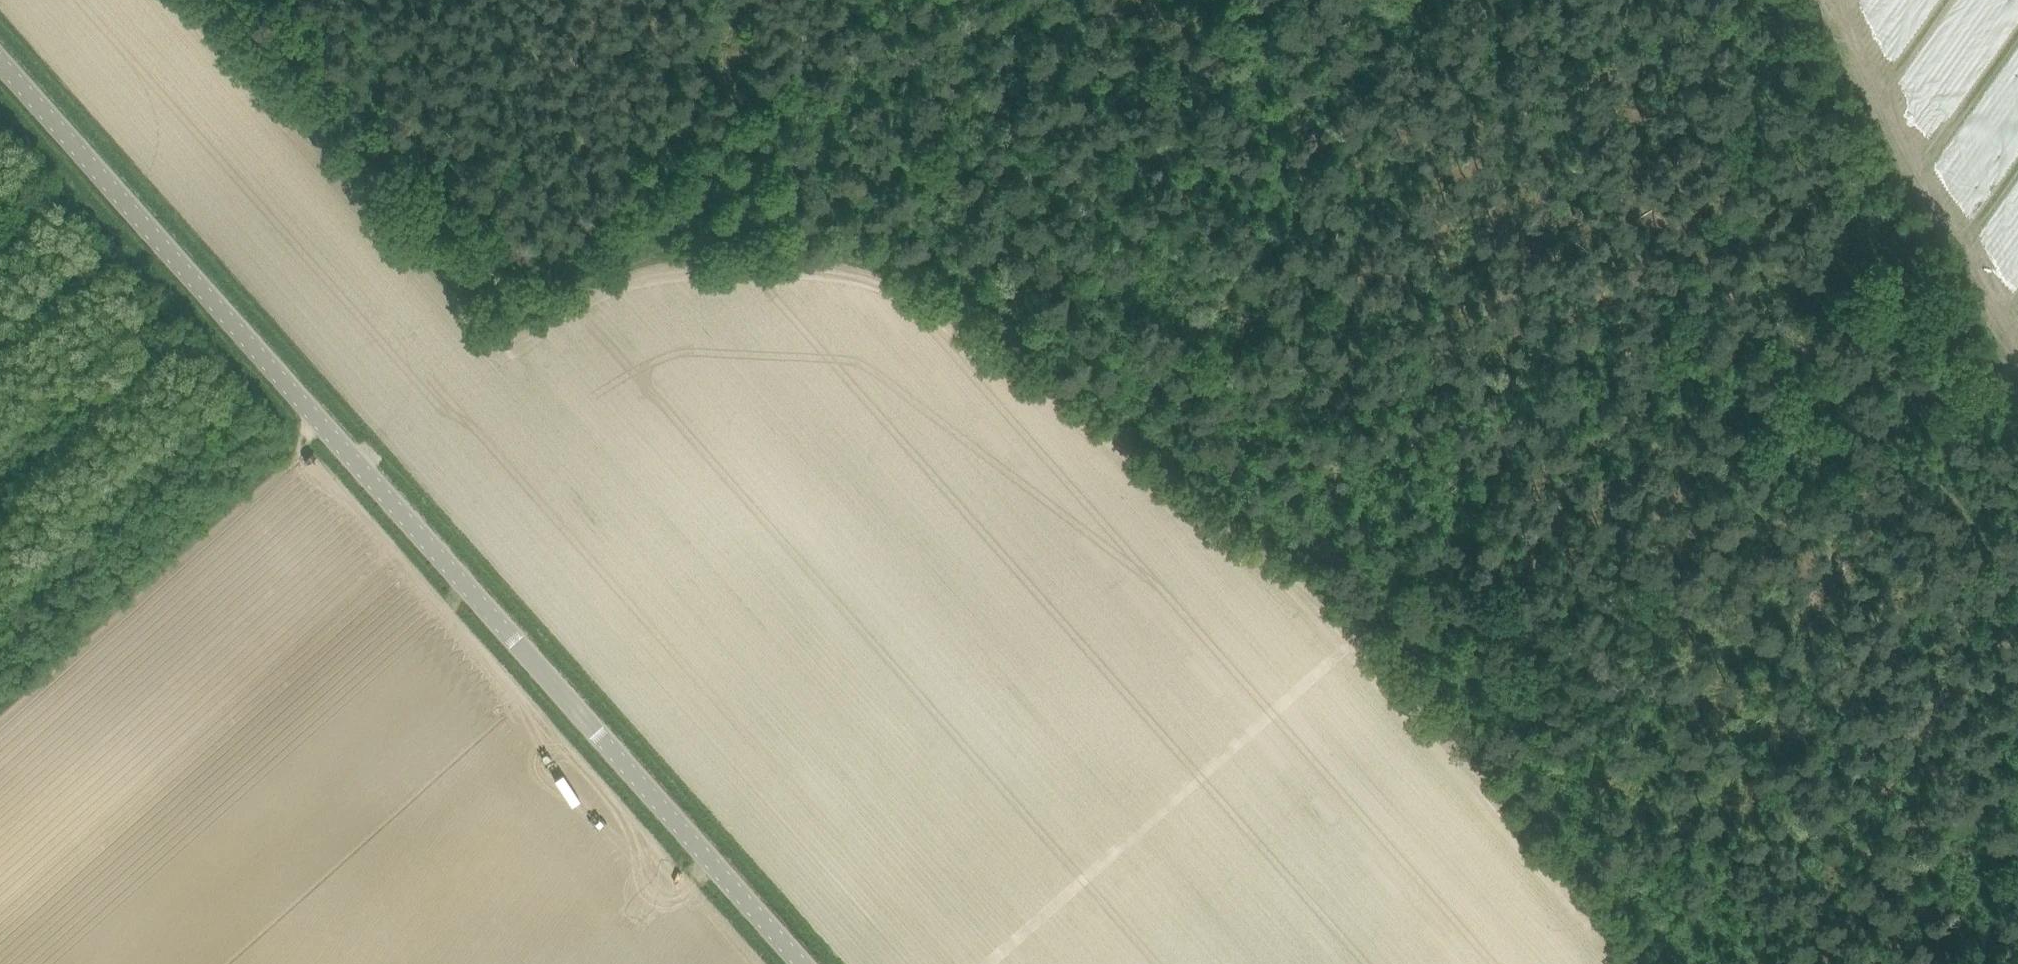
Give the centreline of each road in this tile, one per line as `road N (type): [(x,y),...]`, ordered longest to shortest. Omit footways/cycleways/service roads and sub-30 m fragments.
road 1 (unclassified): [(805,963),(0,51)]

